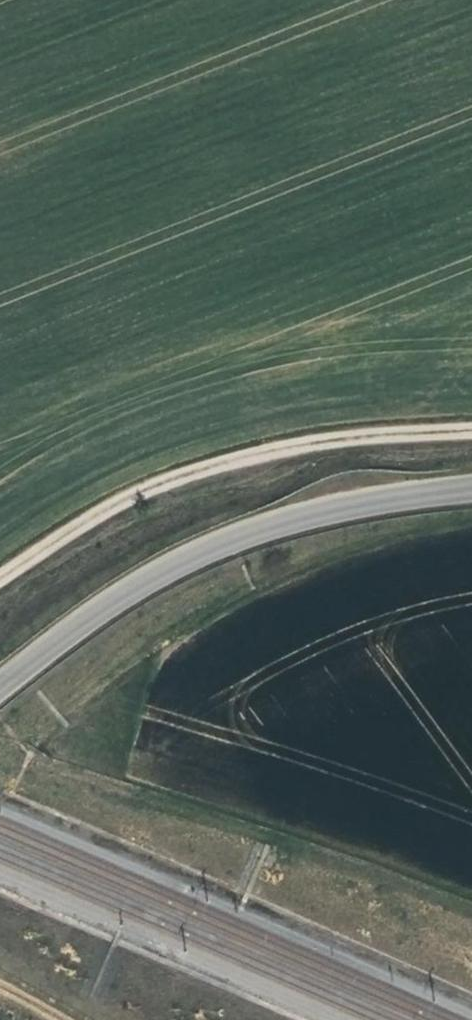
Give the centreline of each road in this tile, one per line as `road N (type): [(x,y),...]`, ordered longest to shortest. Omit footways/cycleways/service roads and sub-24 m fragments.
road 1 (unclassified): [(0,687),(136,587),(228,542),(337,508),(471,490)]
road 2 (track): [(471,433),(312,446),(161,485),(0,586)]

